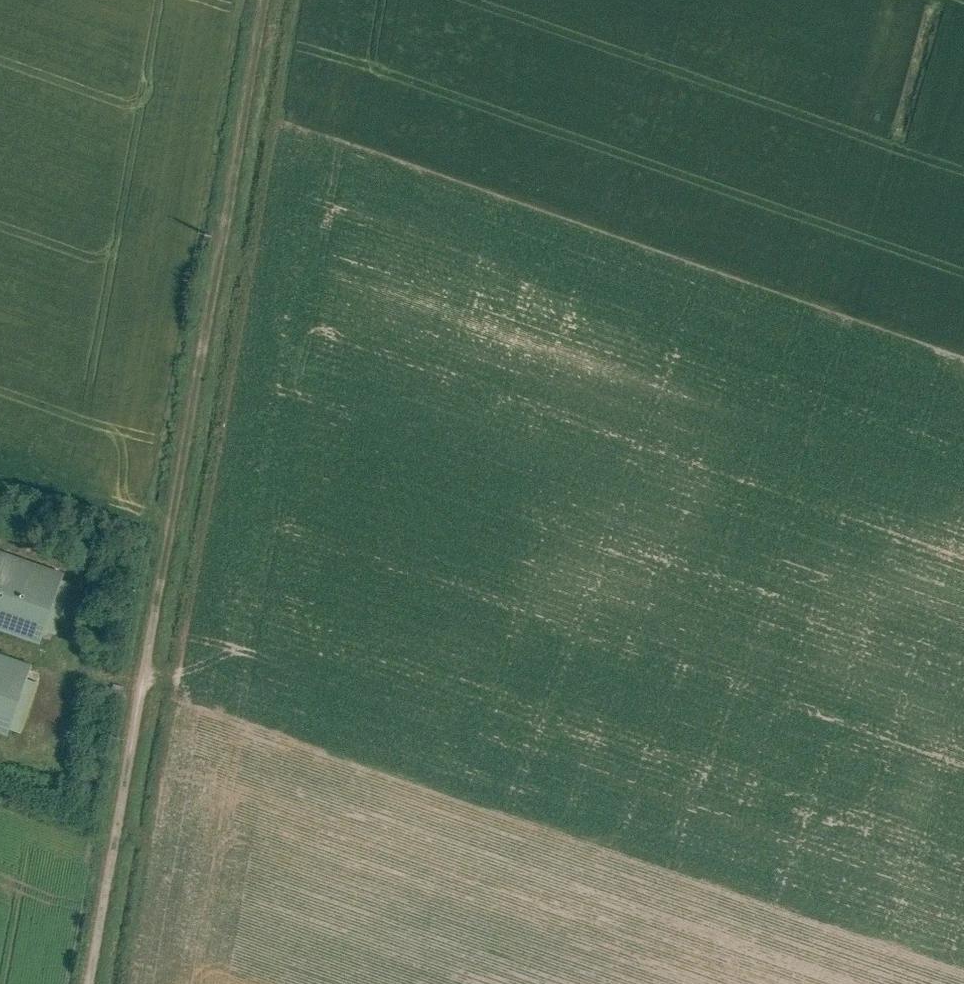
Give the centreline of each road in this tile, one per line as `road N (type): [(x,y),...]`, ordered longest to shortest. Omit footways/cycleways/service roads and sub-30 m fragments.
road 1 (track): [(73,983),(243,0)]

